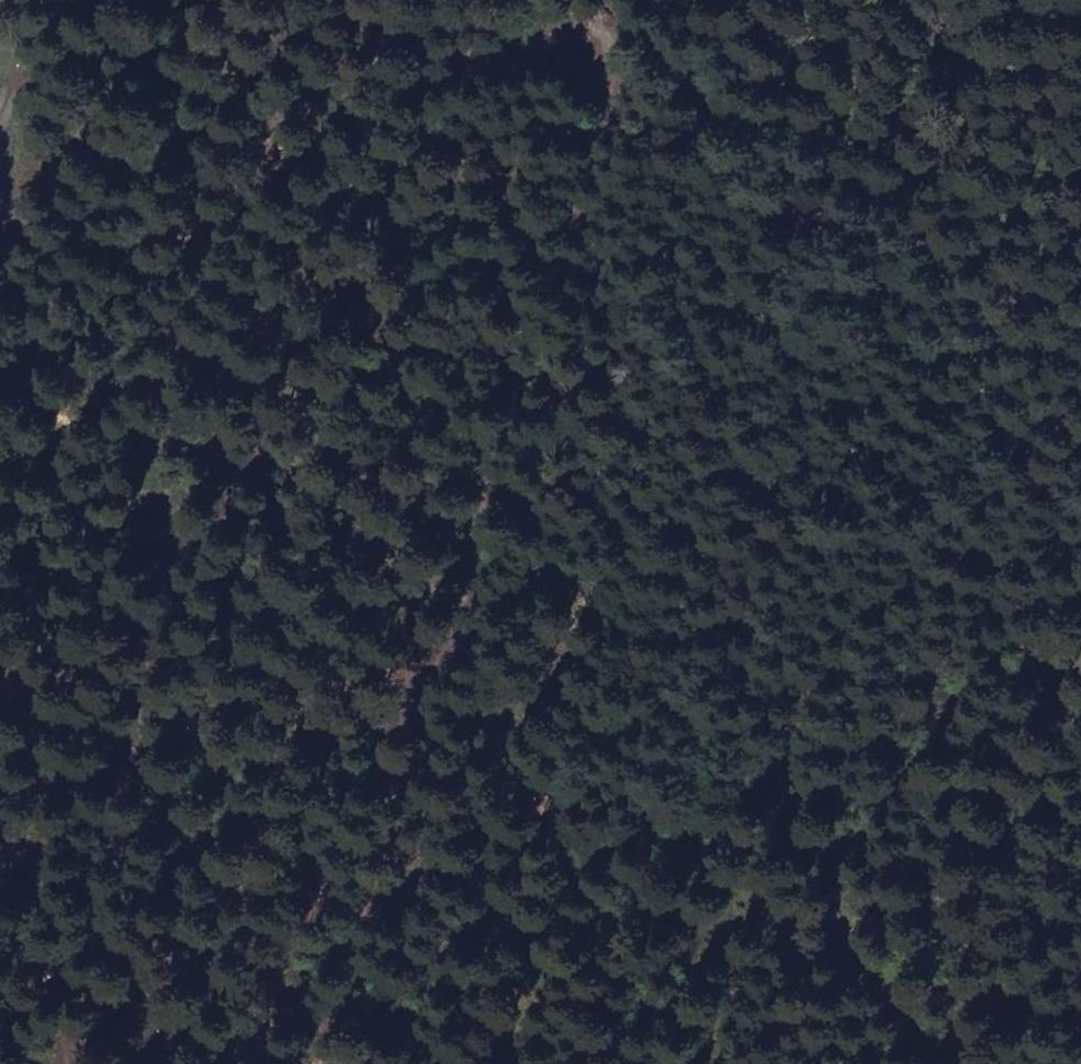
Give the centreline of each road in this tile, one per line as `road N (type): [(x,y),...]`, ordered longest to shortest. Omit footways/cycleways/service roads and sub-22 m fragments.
road 1 (track): [(567,0),(683,138),(1080,530)]

